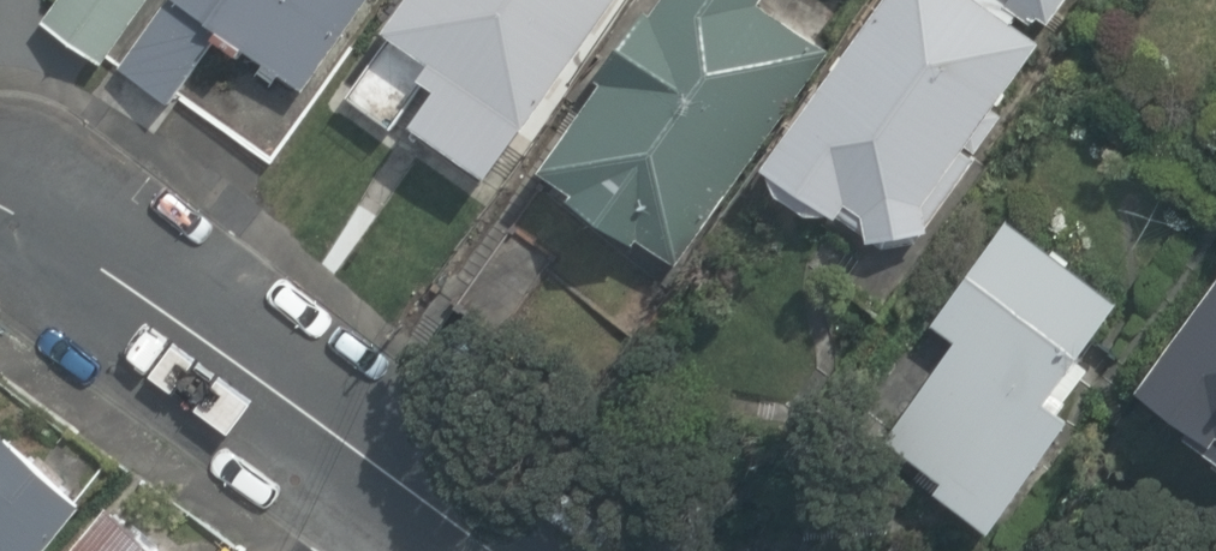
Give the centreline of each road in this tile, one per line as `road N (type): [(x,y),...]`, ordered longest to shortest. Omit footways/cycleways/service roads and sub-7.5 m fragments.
road 1 (residential): [(0,190),(493,550)]

